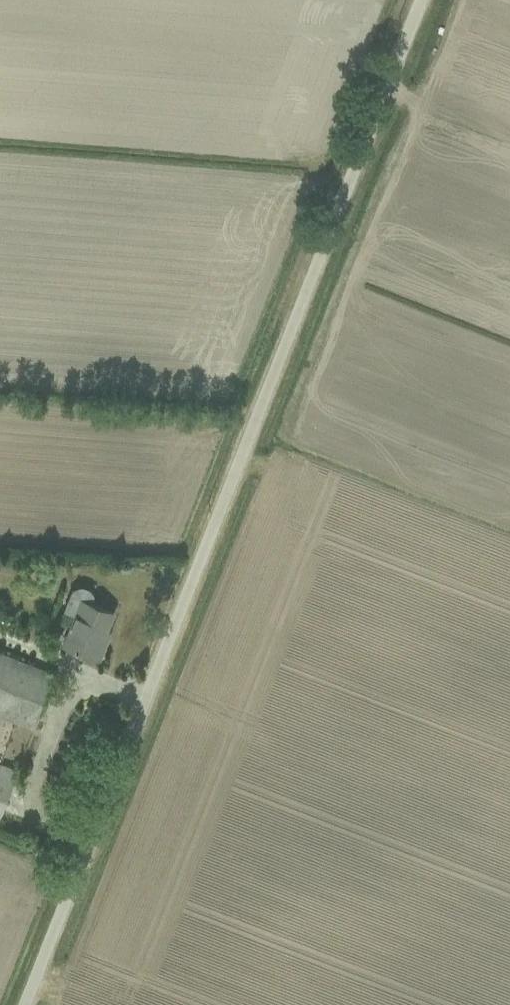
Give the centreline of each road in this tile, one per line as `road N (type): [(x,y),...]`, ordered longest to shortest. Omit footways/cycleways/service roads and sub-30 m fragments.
road 1 (unclassified): [(427,0),(28,1004)]

